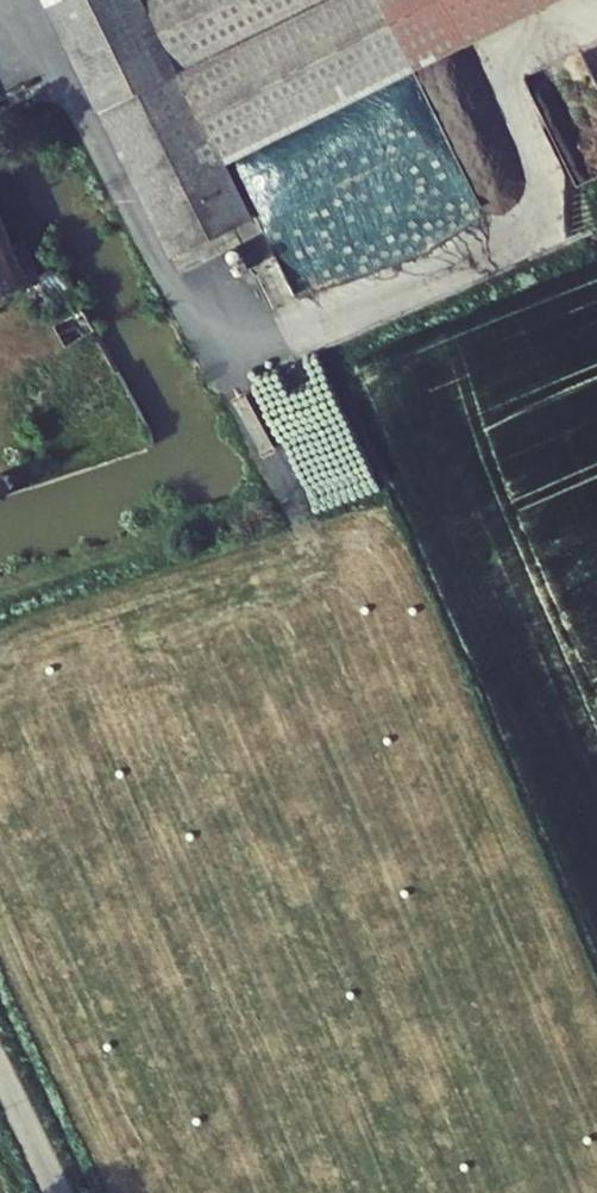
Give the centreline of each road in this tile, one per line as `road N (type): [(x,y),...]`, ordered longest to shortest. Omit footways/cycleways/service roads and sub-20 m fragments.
road 1 (unclassified): [(0,1072),(59,1192)]

